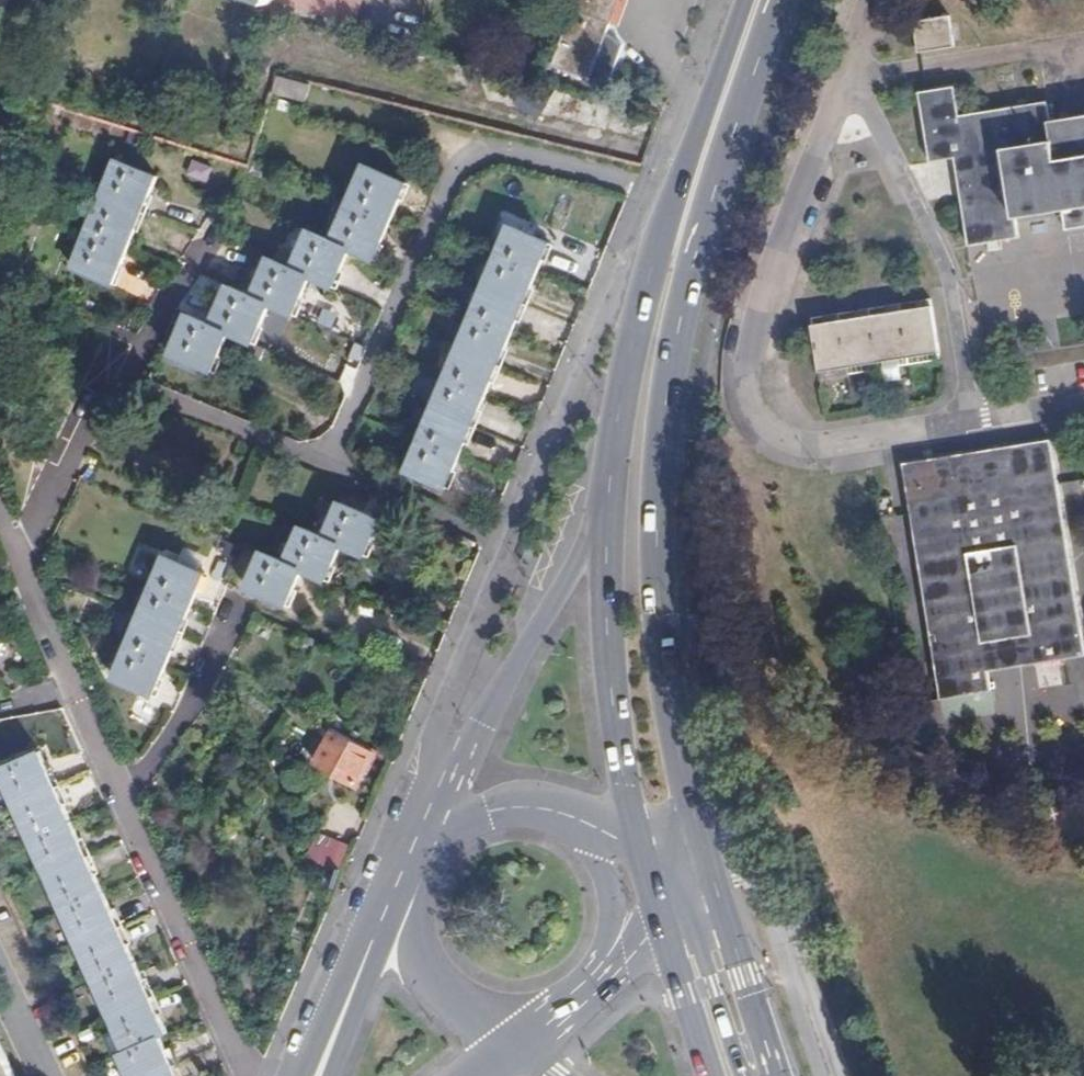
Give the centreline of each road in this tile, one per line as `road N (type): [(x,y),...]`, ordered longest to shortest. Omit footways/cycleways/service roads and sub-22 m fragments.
road 1 (primary): [(709,865),(667,694),(658,590),(661,448),(693,261),(778,0)]
road 2 (residential): [(13,561),(251,1075)]
road 3 (residential): [(646,191),(511,548)]
road 4 (residential): [(325,468),(473,154)]
road 5 (primary): [(671,199),(630,342),(605,517)]
road 6 (primary): [(605,517),(611,690),(637,840)]
road 7 (secondary): [(605,517),(443,780)]
road 8 (residential): [(511,548),(451,710),(443,780)]
road 9 (secondary): [(403,879),(410,942),(435,982),(474,1008),(542,1021)]
road 10 (residential): [(115,383),(325,468)]
road 11 (primary): [(776,1075),(709,865)]
road 12 (primary): [(737,0),(671,199)]
road 13 (residential): [(115,383),(13,561)]
road 14 (residential): [(325,468),(511,548)]
road 15 (secondary): [(750,1075),(699,935),(675,898)]
road 16 (residential): [(217,223),(115,383)]
road 17 (secondary): [(600,970),(618,924),(615,878),(594,838),(557,811)]
road 18 (residential): [(473,154),(646,191)]
road 19 (primary): [(658,914),(711,1075)]
road 20 (residential): [(311,109),(473,154)]
road 21 (secondary): [(557,811),(495,802),(424,829)]
road 22 (residential): [(365,959),(304,1075)]
road 23 (secondary): [(365,959),(325,1075)]

